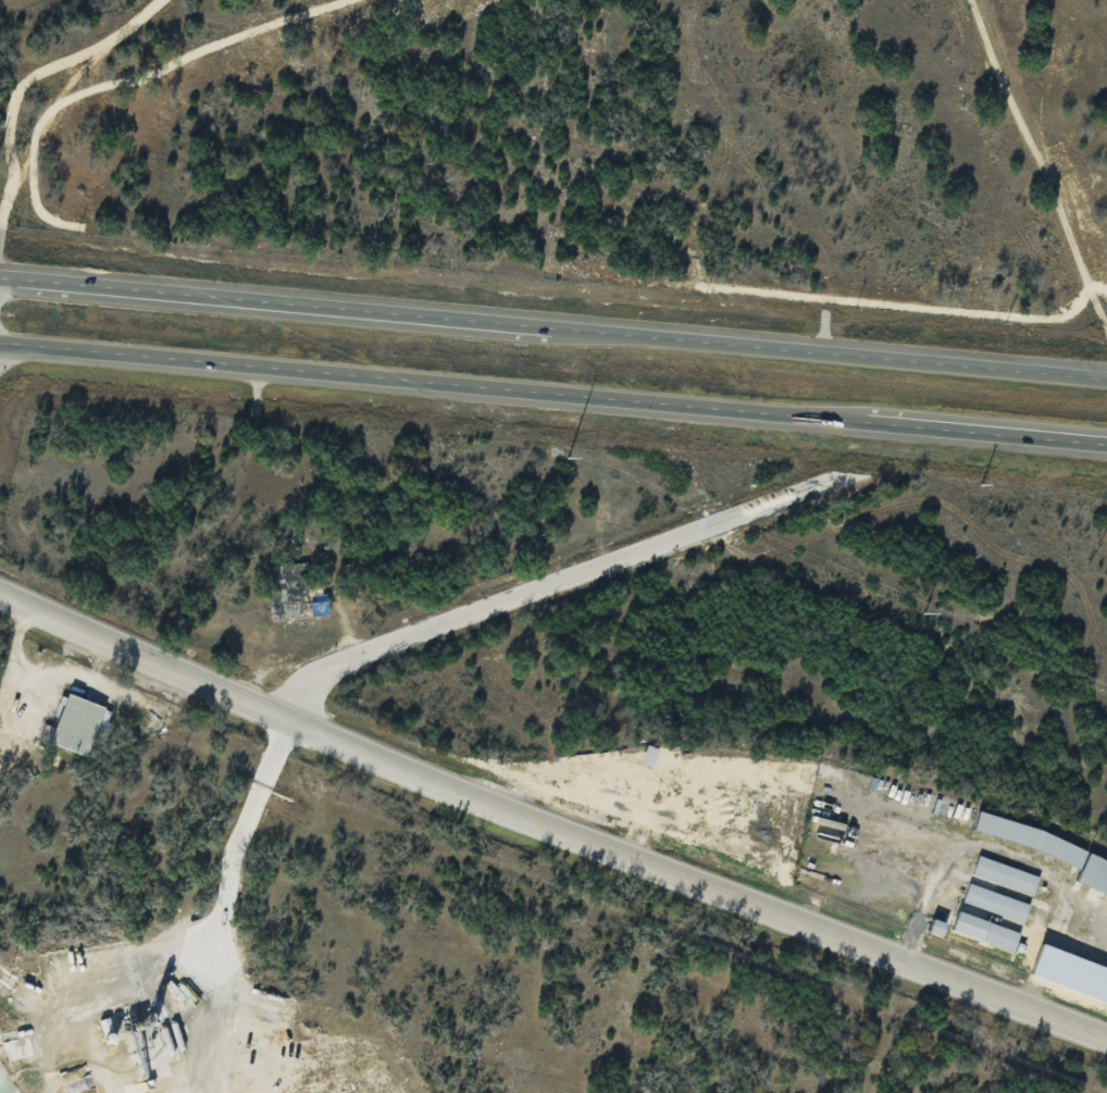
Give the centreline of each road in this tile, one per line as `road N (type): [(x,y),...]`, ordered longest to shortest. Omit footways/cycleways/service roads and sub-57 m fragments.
road 1 (tertiary): [(1106,1039),(505,811),(0,592)]
road 2 (trunk): [(0,344),(1106,444)]
road 3 (trunk): [(1106,375),(0,277)]
road 4 (residential): [(281,717),(310,682),(356,657),(831,485)]

